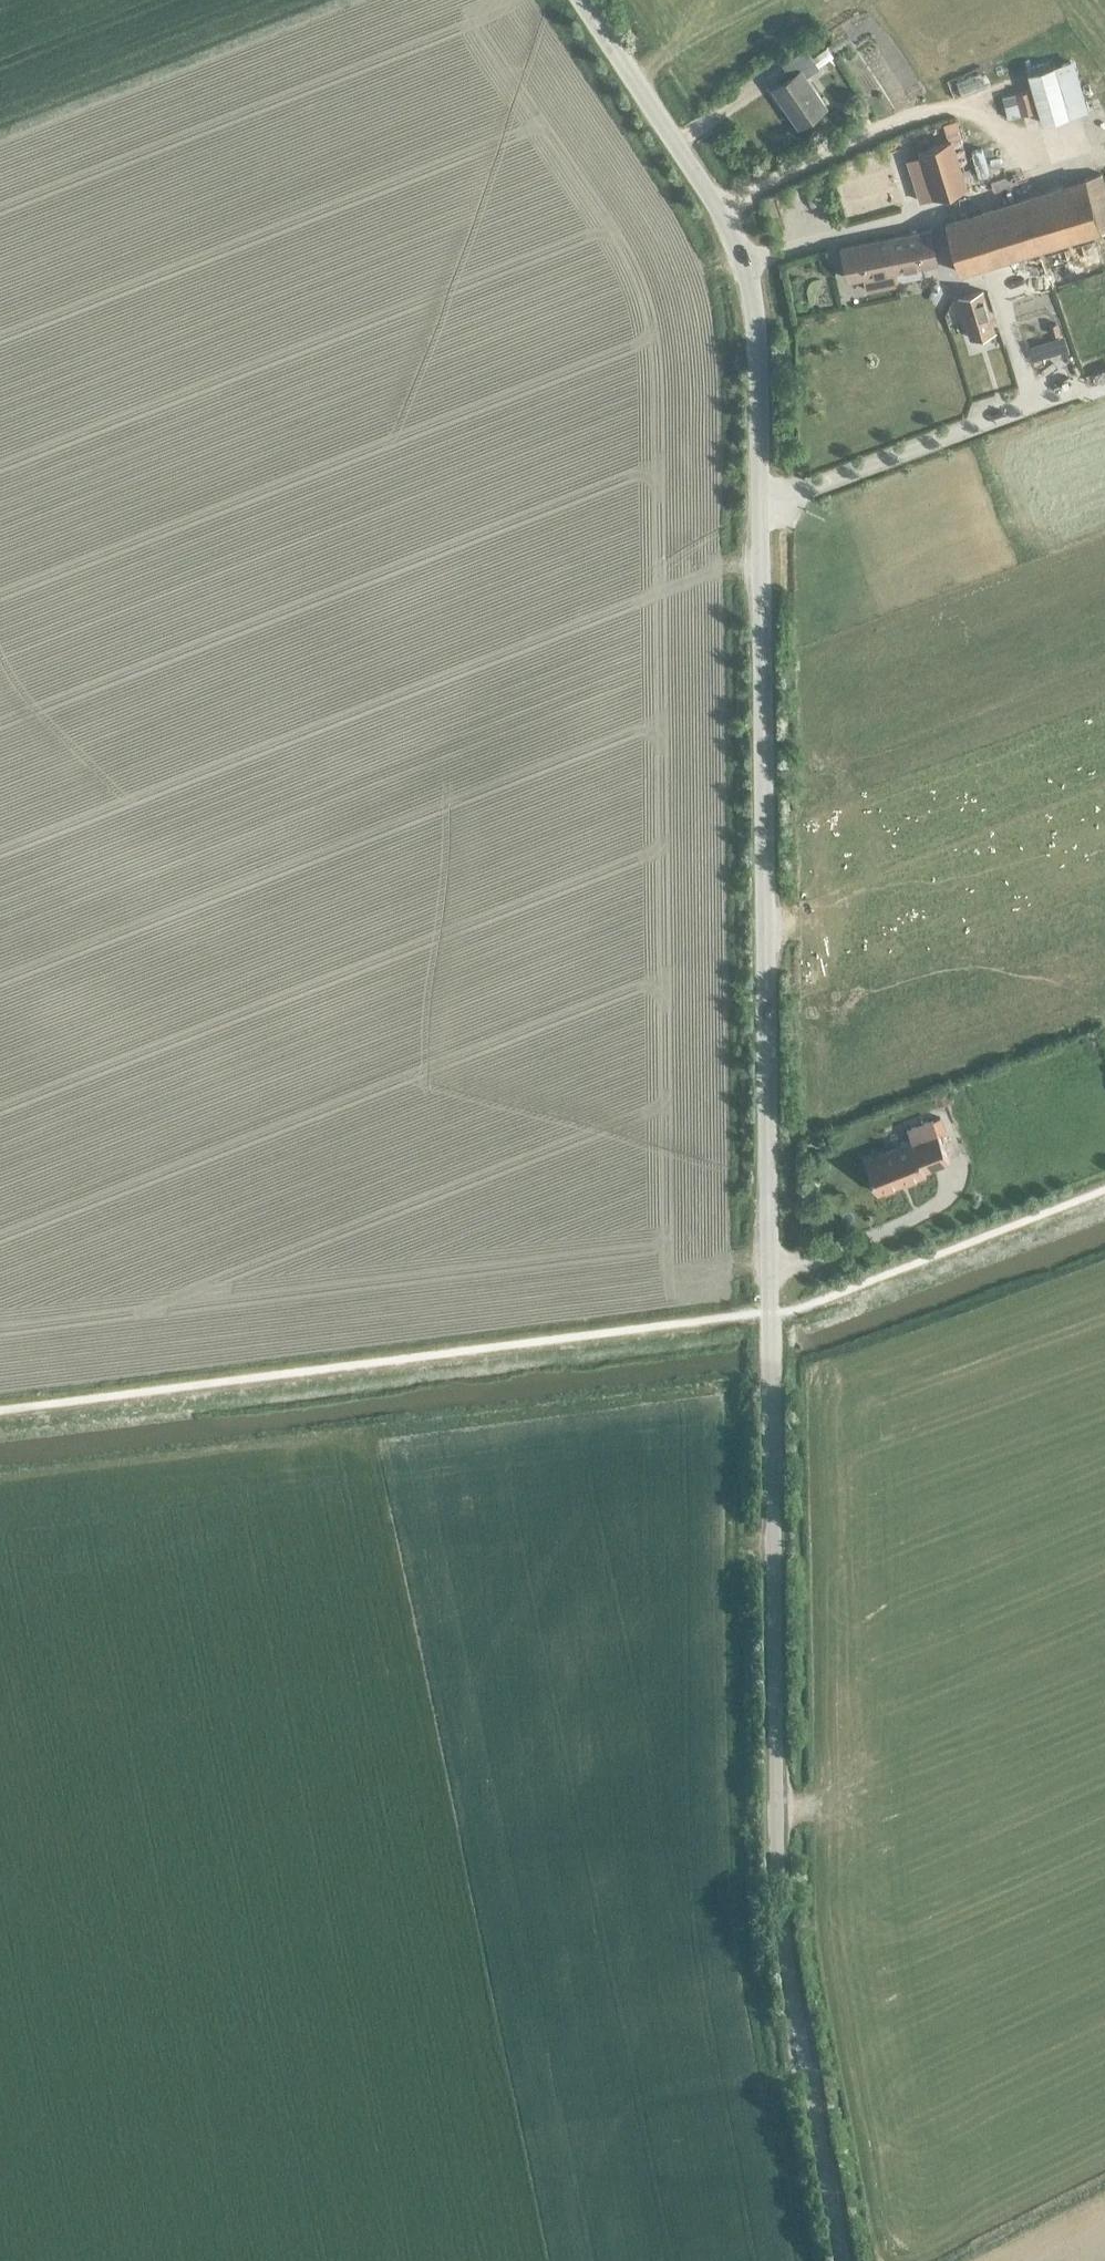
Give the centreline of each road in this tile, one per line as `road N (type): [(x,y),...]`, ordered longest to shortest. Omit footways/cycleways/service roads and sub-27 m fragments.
road 1 (unclassified): [(841,2260),(783,1956),(753,299),(732,232),(573,0)]

